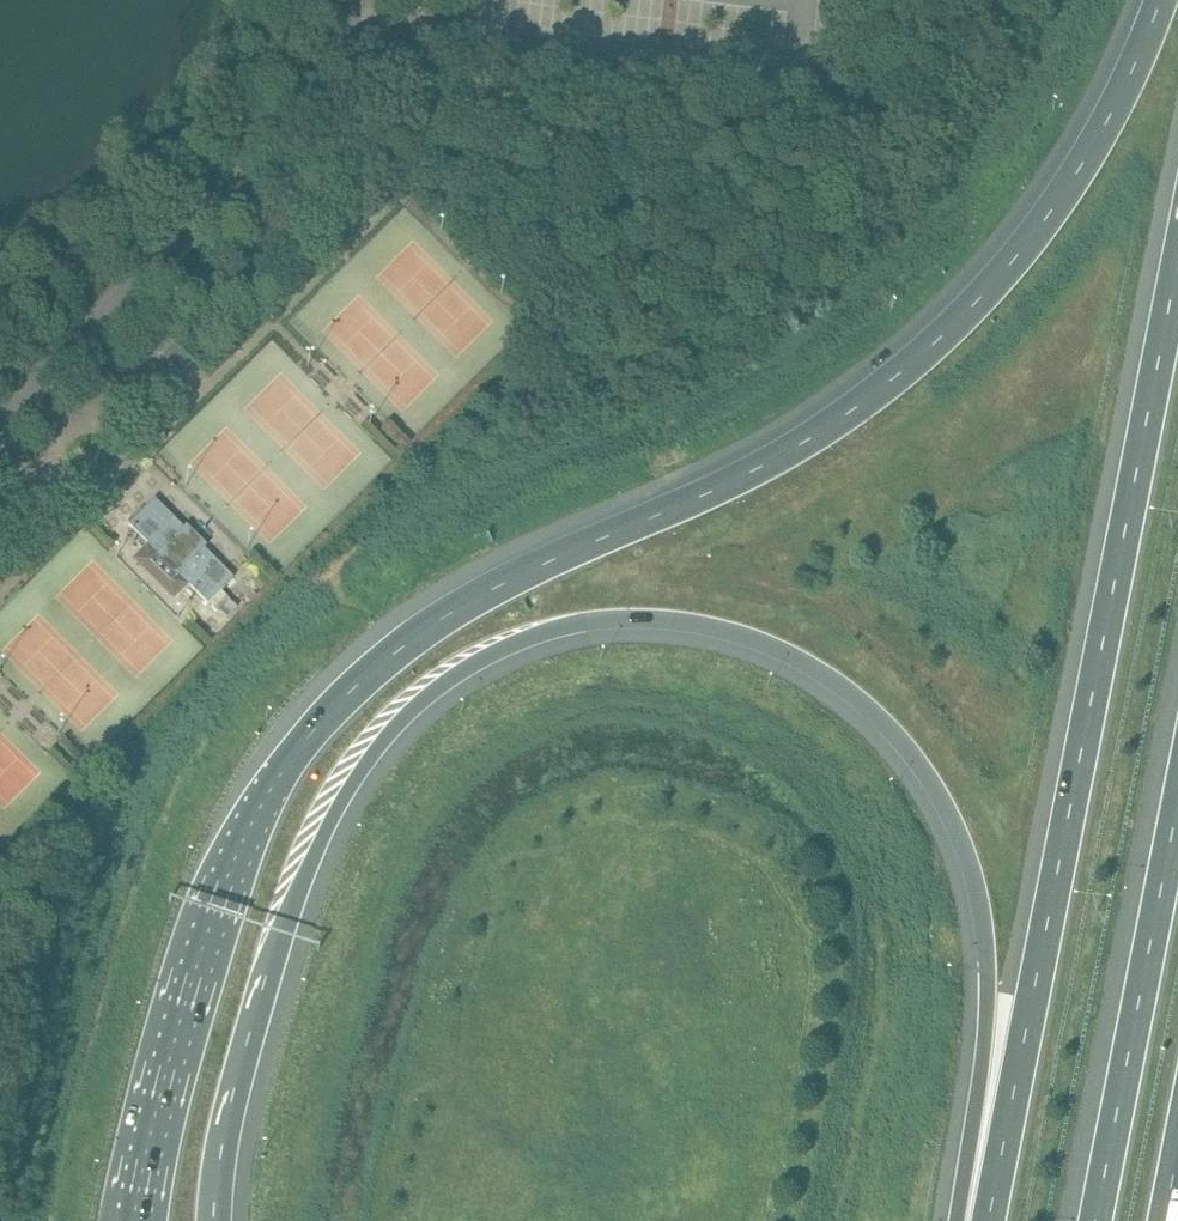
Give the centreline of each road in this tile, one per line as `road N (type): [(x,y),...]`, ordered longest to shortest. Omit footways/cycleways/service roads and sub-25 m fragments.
road 1 (motorway): [(1163,0),(1115,117),(1037,240),(873,397),(743,478),(465,607),(359,679),(315,724),(236,865),(159,1129),(142,1220)]
road 2 (motorway): [(214,1220),(221,1148),(259,1005),(310,868),(360,769),(442,683),(482,659),(570,626),(631,619),(737,633),(831,677),(902,741),(946,807),(974,879),(986,953),(970,1220)]
road 3 (motorway): [(1177,266),(987,1220)]
road 4 (unclassified): [(0,426),(344,80),(375,0)]
road 5 (motorway): [(1177,798),(1094,1220)]

